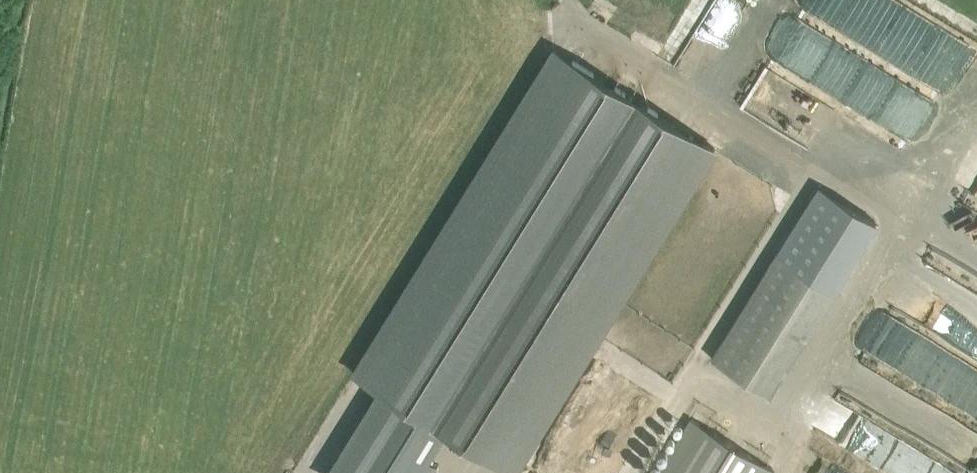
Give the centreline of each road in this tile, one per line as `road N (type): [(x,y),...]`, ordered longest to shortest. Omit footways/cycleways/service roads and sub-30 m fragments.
road 1 (track): [(796,148),(976,81)]

